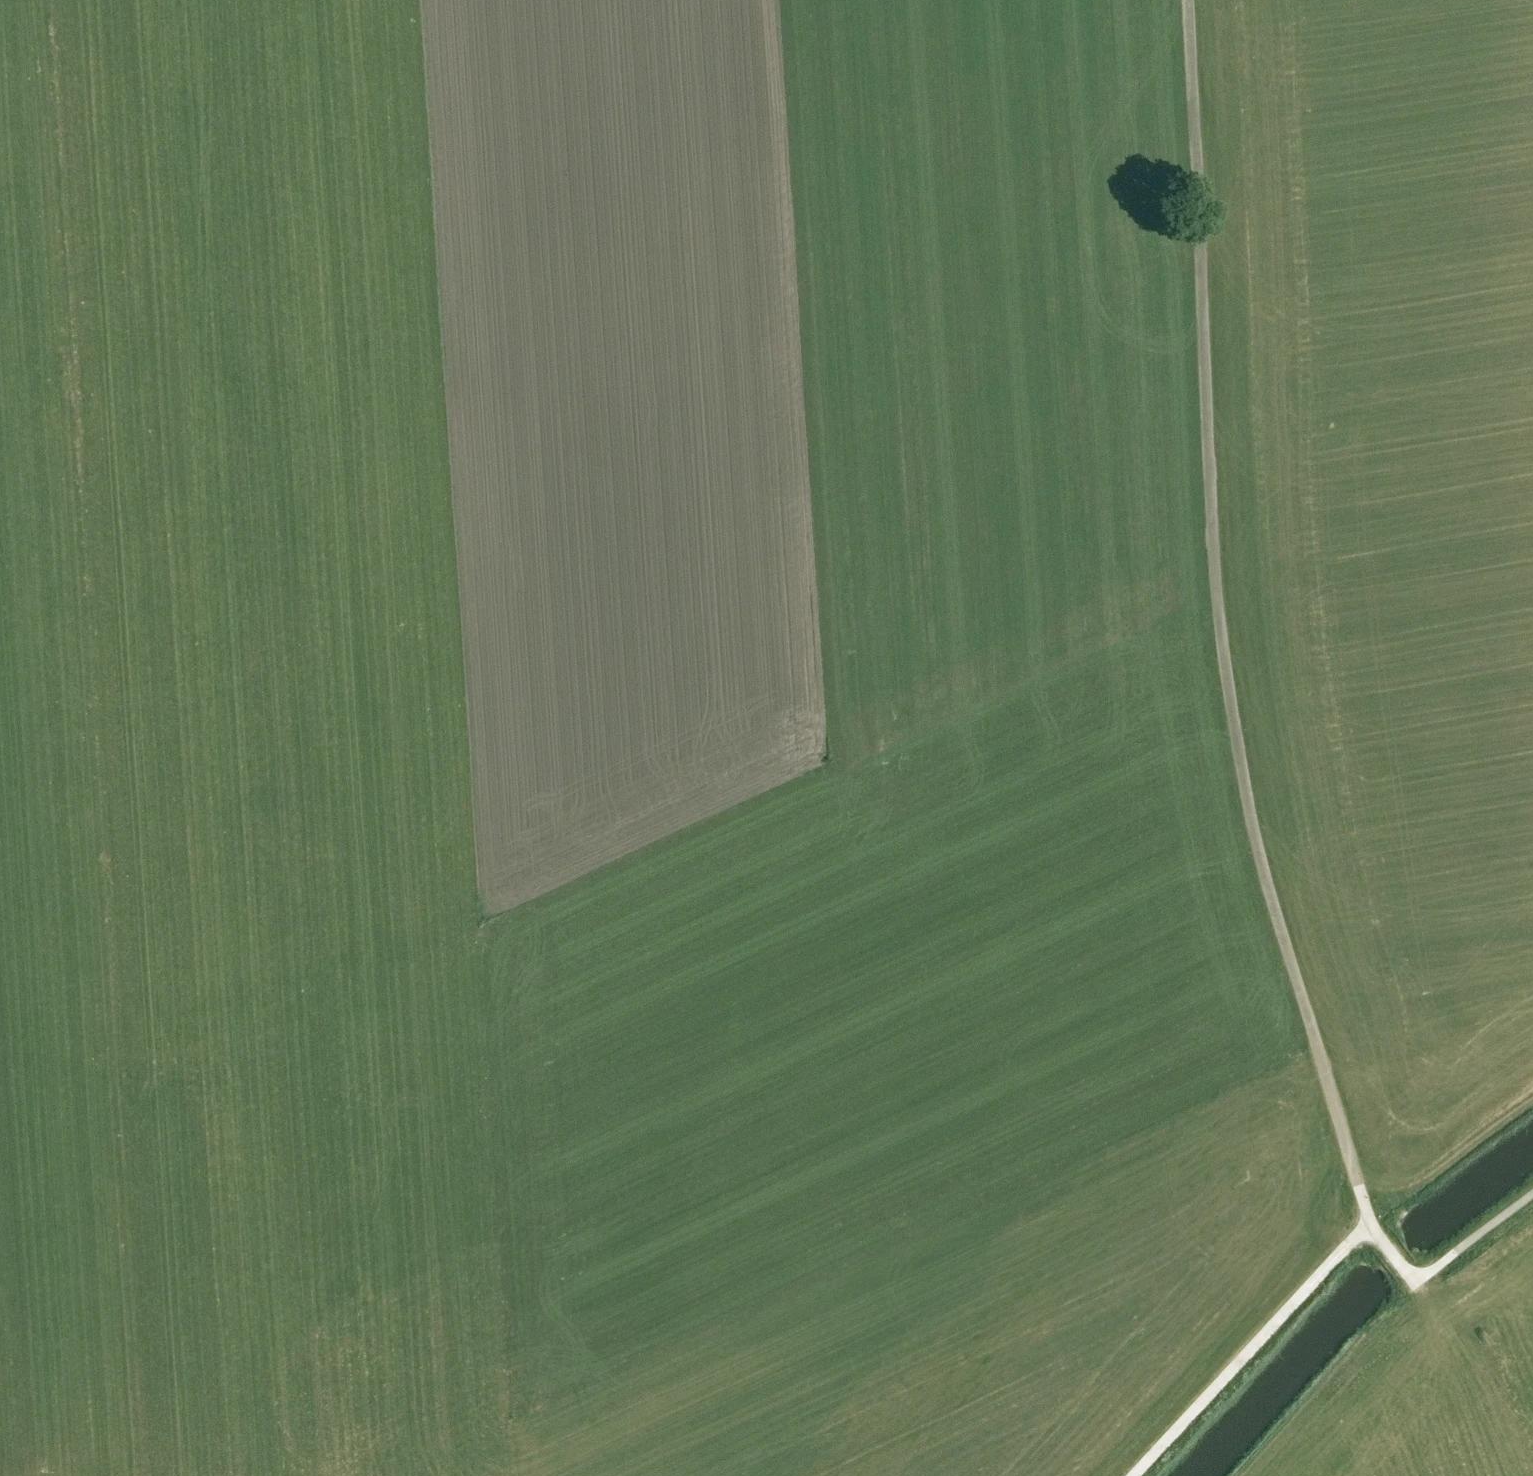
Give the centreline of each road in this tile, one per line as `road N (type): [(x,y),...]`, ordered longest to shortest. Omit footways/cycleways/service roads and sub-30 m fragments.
road 1 (unclassified): [(1370,1224),(1264,853),(1234,707),(1207,467),(1185,0)]

